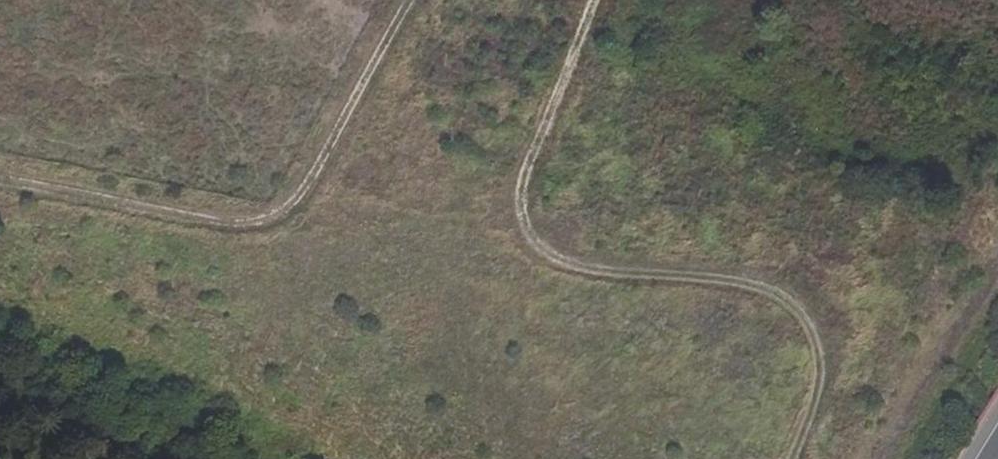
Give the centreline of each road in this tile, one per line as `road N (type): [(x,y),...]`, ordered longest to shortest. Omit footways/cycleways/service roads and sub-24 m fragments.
road 1 (track): [(792,458),(828,360),(825,330),(809,305),(783,285),(748,275),(591,266),(540,249),(526,229),(524,173),(595,0)]
road 2 (track): [(0,182),(208,228),(284,226),(416,0)]

